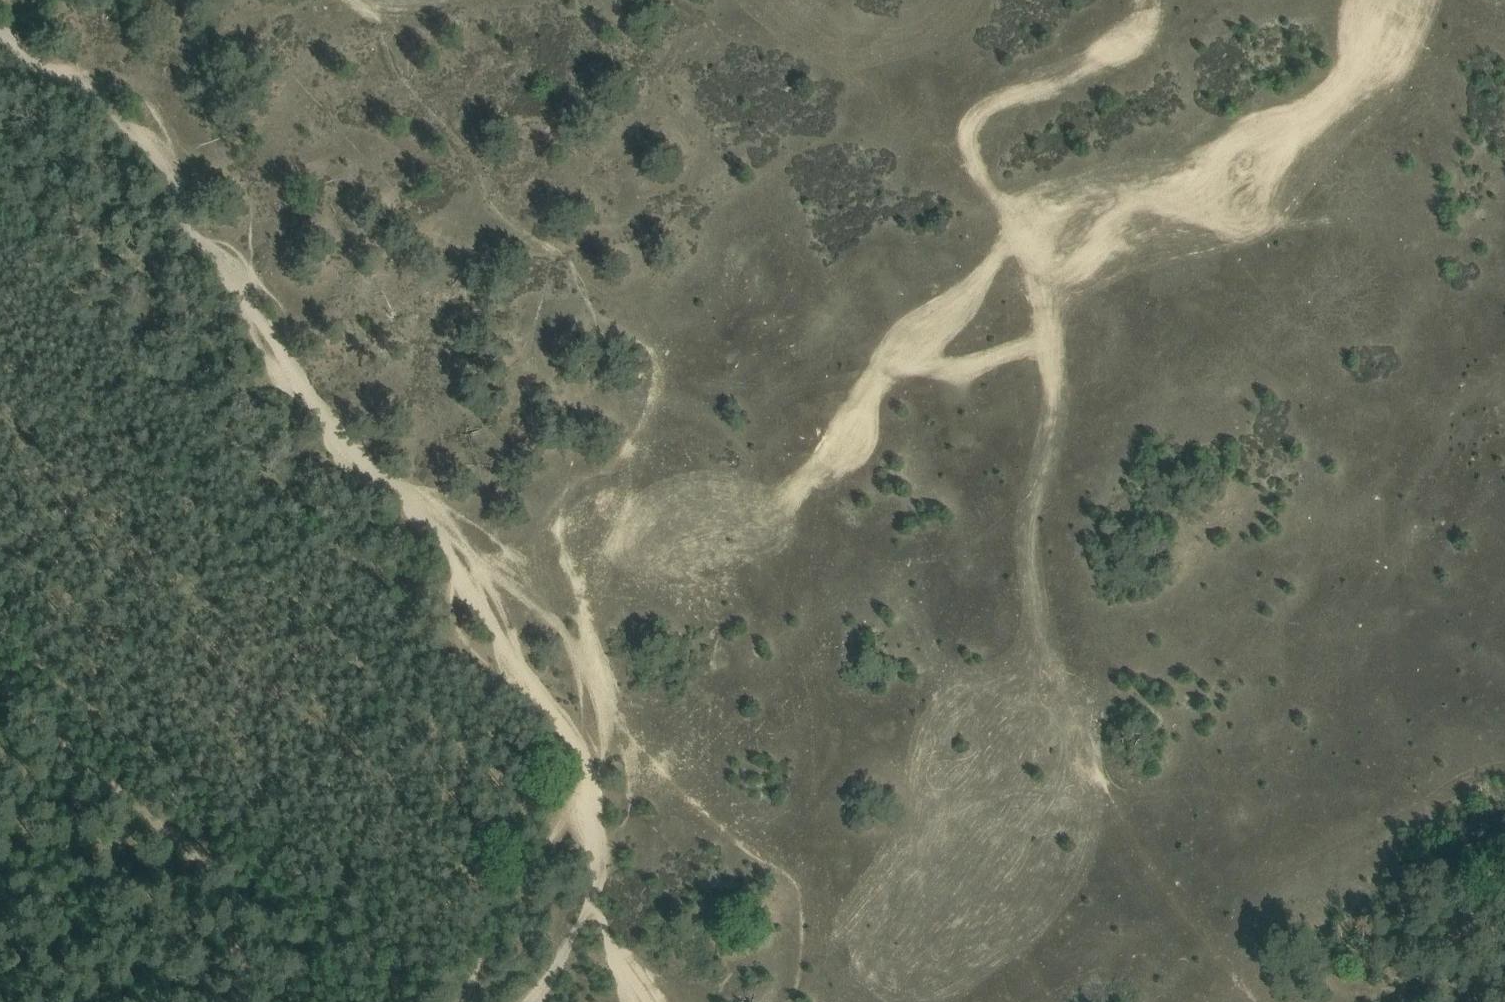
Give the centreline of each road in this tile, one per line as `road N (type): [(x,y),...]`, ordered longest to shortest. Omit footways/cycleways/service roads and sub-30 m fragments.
road 1 (track): [(0,687),(192,843),(214,871),(243,966),(244,1001)]

